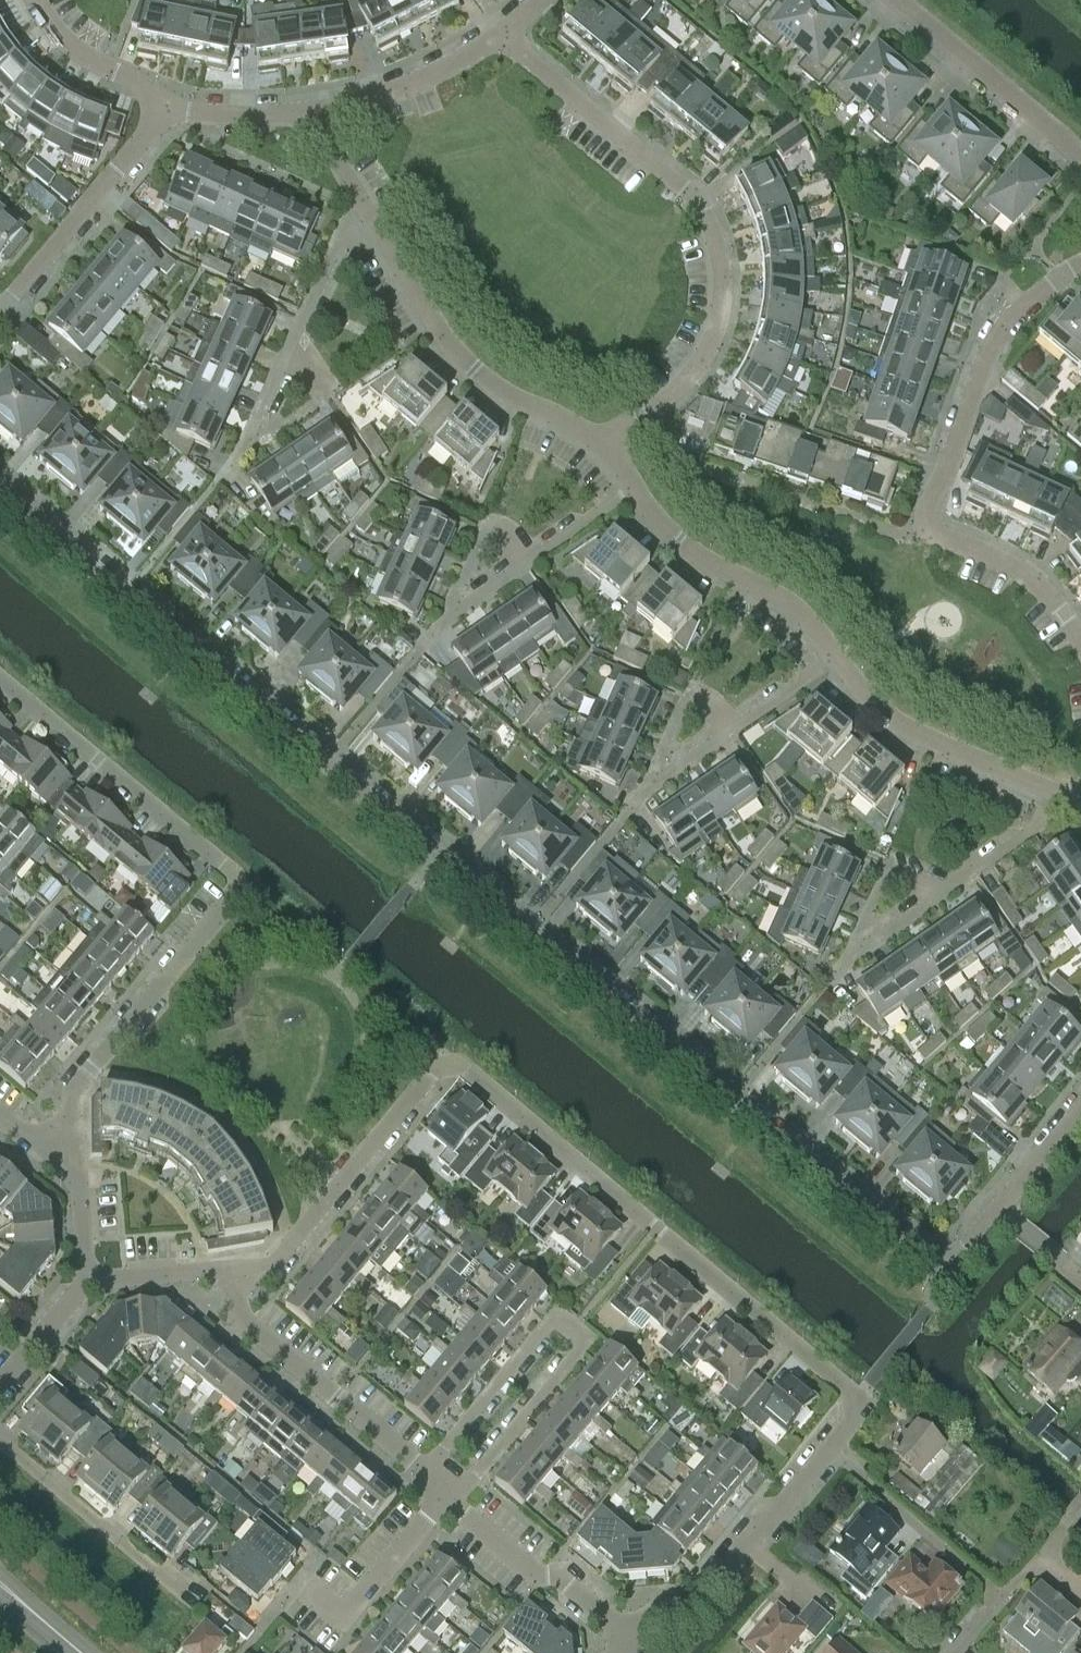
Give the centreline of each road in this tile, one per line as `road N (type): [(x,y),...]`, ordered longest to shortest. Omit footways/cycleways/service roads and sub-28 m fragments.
road 1 (residential): [(0,485),(946,1275),(997,1217)]
road 2 (residential): [(823,1451),(863,1400),(470,1064)]
road 3 (residential): [(608,445),(690,377),(719,307),(720,247),(699,200),(503,38)]
road 4 (residential): [(1080,648),(1036,576),(926,537),(981,369),(1016,314),(1080,267)]
road 5 (residential): [(443,1494),(479,1472),(587,1341),(555,1316),(442,1448)]
road 6 (residential): [(608,445),(467,367),(356,201)]
road 7 (residential): [(226,868),(225,906),(73,1091),(70,1155)]
road 8 (residential): [(221,1273),(268,1266),(424,1078),(470,1064)]
road 9 (residential): [(443,1494),(241,1316),(221,1273)]
road 10 (residential): [(226,868),(0,680)]
road 11 (residential): [(823,1451),(690,1608),(654,1609),(630,1639)]
road 12 (residential): [(842,661),(803,617),(685,546),(636,490)]
road 13 (residential): [(1068,800),(891,713),(842,661)]
road 14 (residential): [(167,108),(0,316)]
road 15 (tertiary): [(1080,165),(1049,123),(899,0)]
road 16 (residential): [(630,1639),(558,1579),(529,1572),(443,1494)]
road 17 (residential): [(183,1593),(0,1440)]
road 18 (residential): [(1004,1599),(823,1451)]
road 19 (residential): [(302,1581),(343,1616),(443,1494)]
road 20 (residential): [(503,38),(401,87),(322,113)]
road 21 (residential): [(167,108),(71,45),(40,0)]
road 22 (residential): [(828,988),(868,932),(946,884)]
road 23 (residential): [(216,482),(240,453),(291,342)]
road 24 (residential): [(322,113),(244,118),(167,108)]
road 25 (residential): [(291,342),(356,201)]
road 26 (residential): [(946,884),(1068,800)]
road 27 (residential): [(0,1386),(87,1277)]
road 28 (residential): [(416,652),(454,610),(522,563)]
road 29 (residential): [(725,731),(842,661)]
road 30 (residential): [(522,563),(636,490)]
road 31 (residential): [(622,816),(655,776),(725,731)]
road 32 (residential): [(87,1277),(221,1273)]
road 33 (residential): [(997,1217),(1080,1113)]
road 34 (residential): [(70,1155),(87,1277)]

